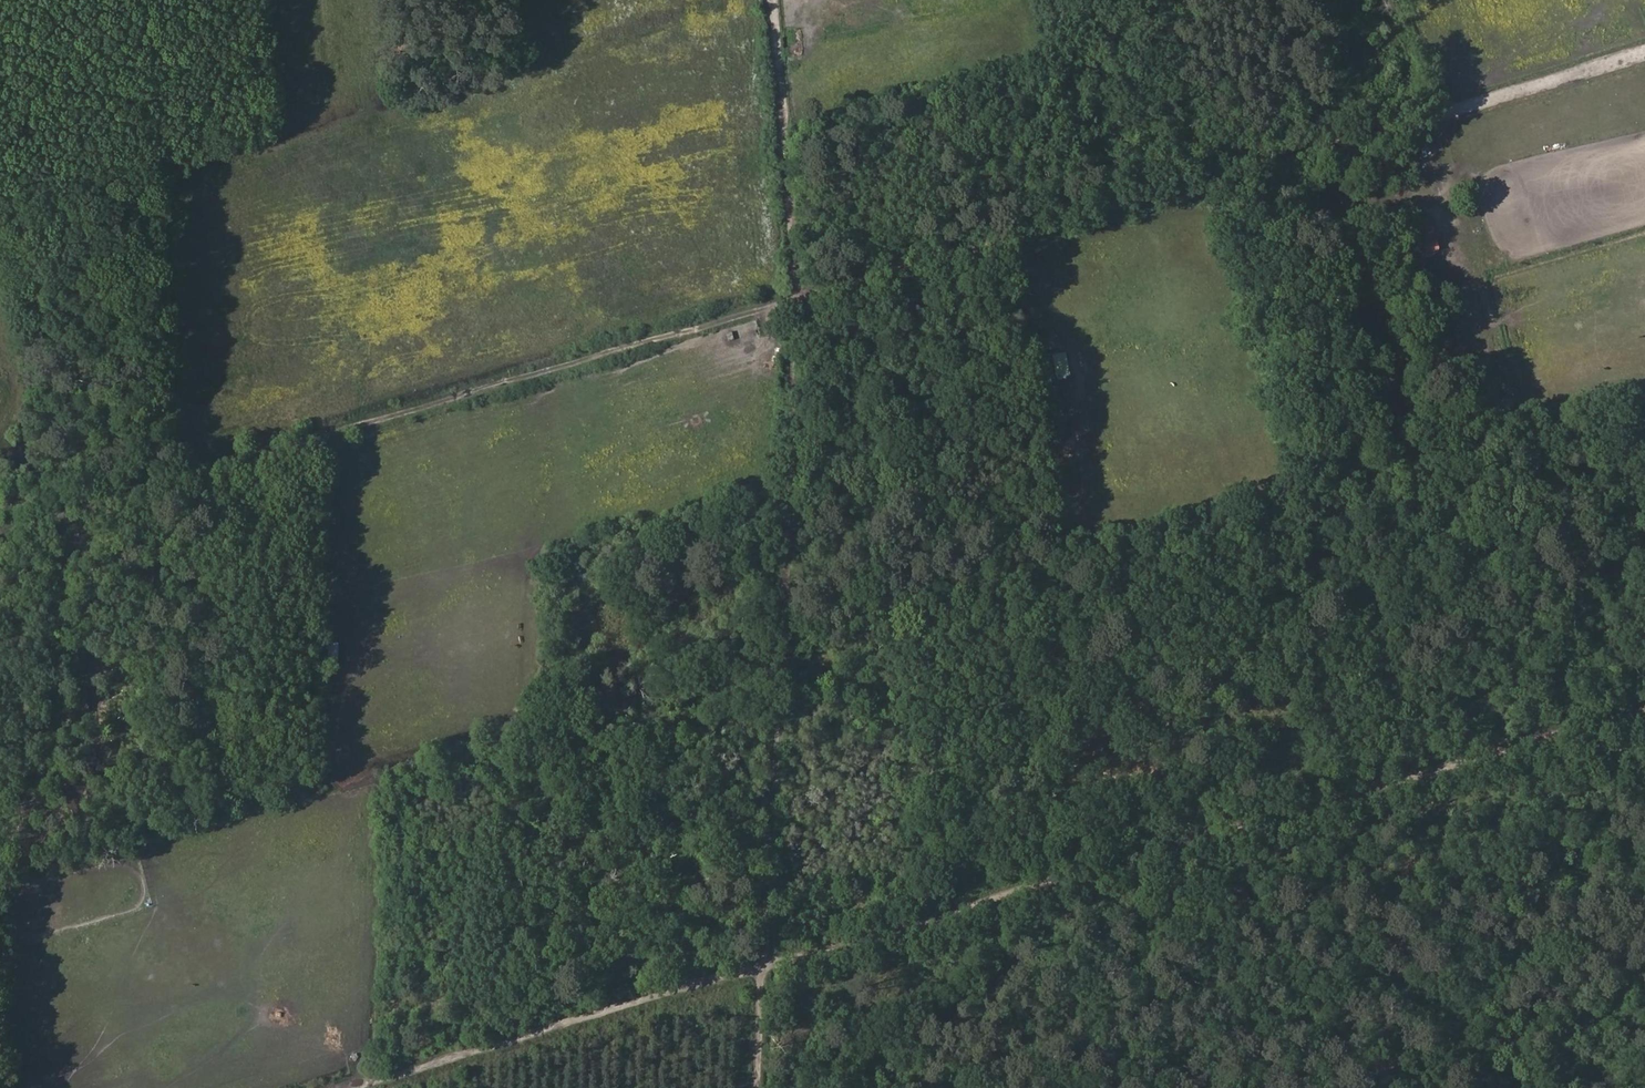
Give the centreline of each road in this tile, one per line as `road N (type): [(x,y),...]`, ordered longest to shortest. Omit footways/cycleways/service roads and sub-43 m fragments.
road 1 (track): [(1644,51),(797,289),(0,529)]

